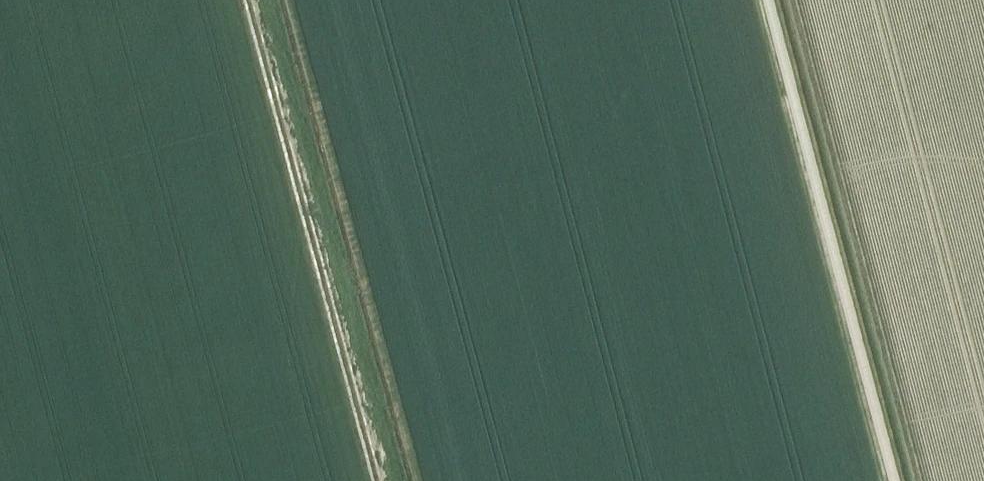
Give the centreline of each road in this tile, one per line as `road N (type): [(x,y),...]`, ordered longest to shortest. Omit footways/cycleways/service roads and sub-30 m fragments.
road 1 (track): [(892,480),(773,0)]

